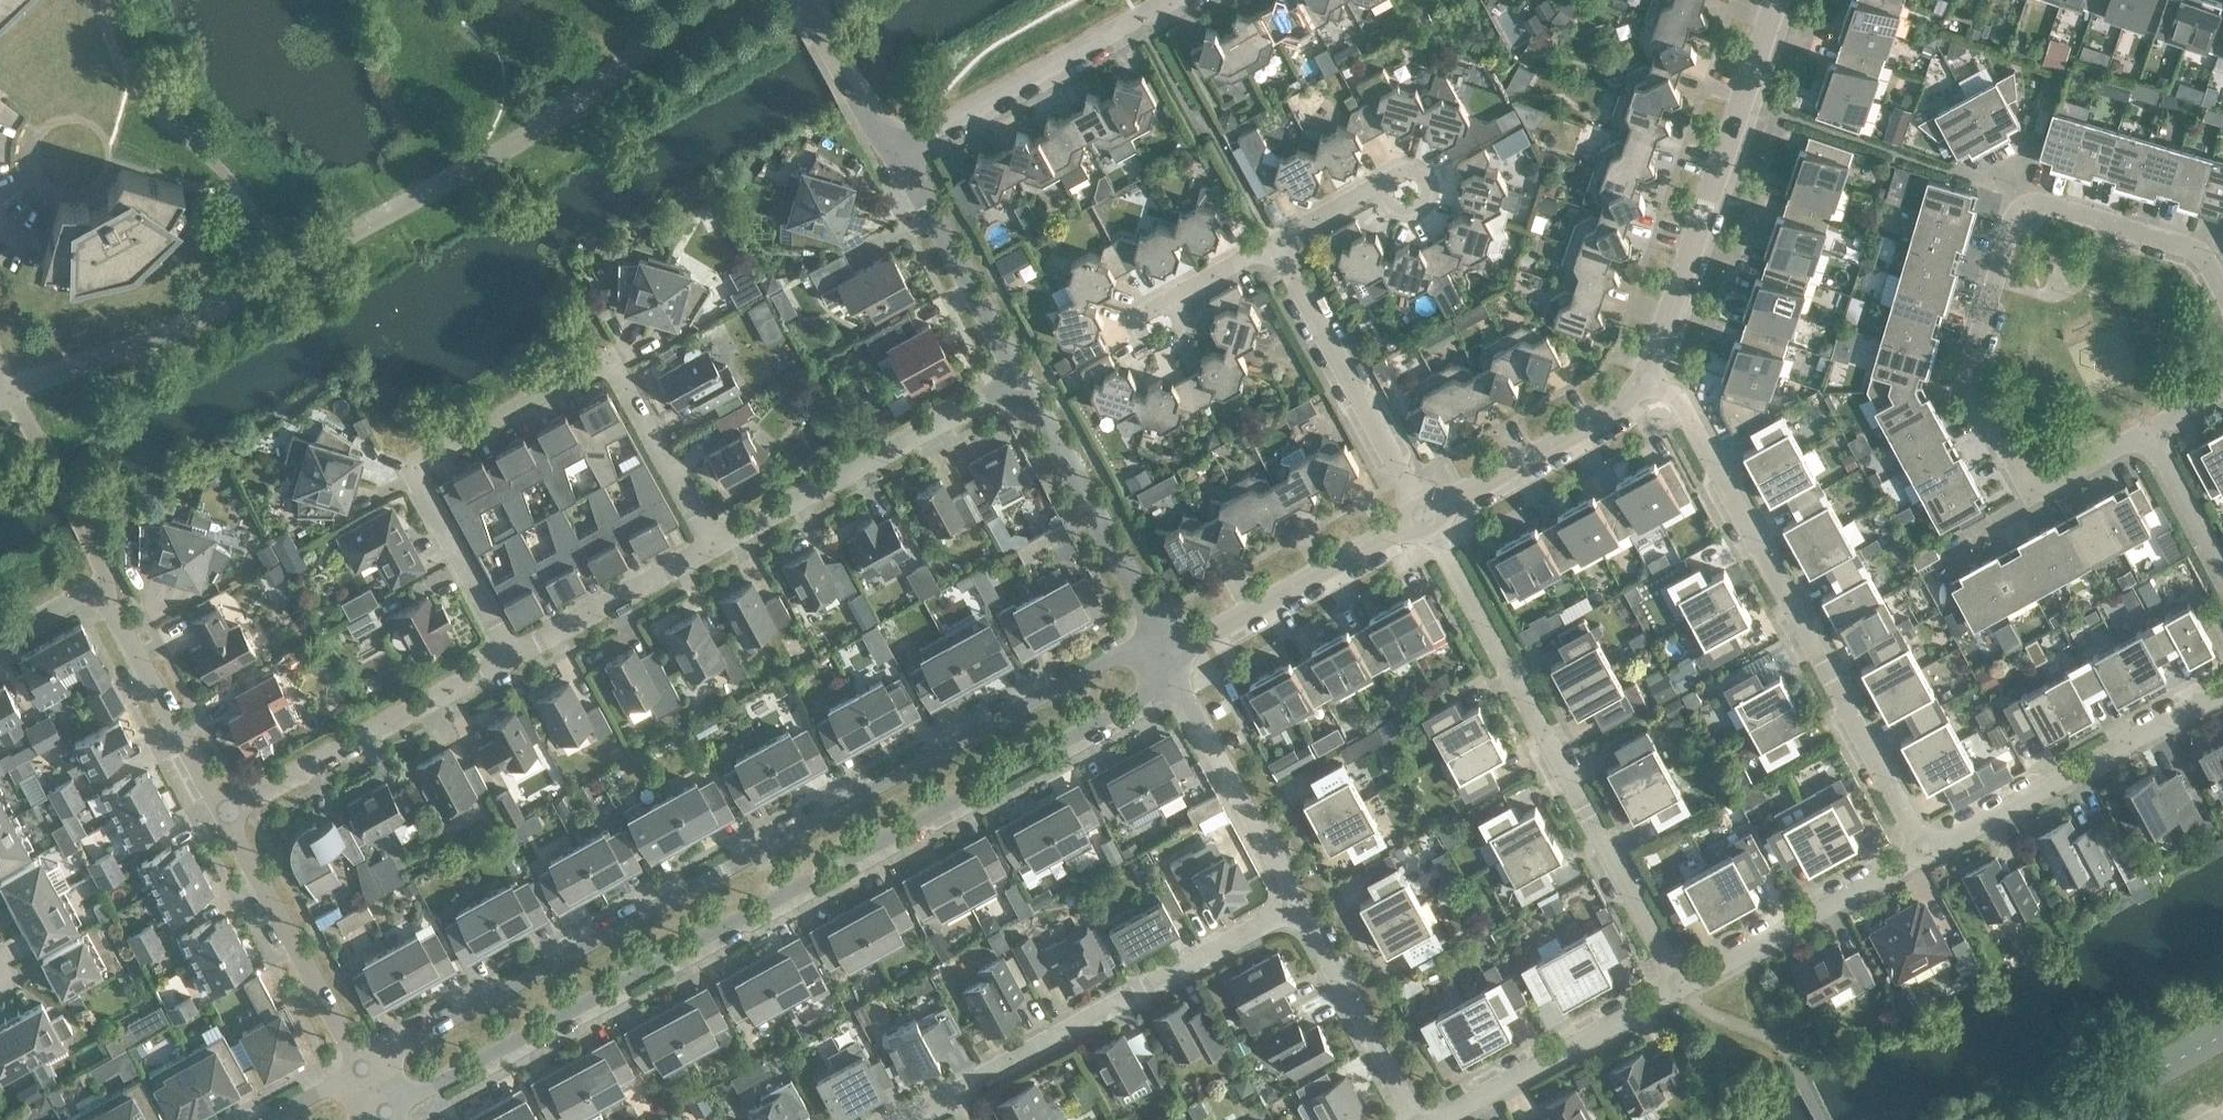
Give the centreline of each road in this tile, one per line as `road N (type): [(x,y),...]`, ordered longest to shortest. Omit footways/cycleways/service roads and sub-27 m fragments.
road 1 (residential): [(1171,660),(1114,655),(362,1068)]
road 2 (residential): [(385,1111),(1140,706),(1171,660)]
road 3 (residential): [(511,663),(412,471),(614,364),(713,555)]
road 4 (residential): [(1644,381),(1681,414),(1729,493),(1928,855)]
road 5 (residential): [(1677,985),(1429,518)]
road 6 (residential): [(2148,433),(2033,493),(1968,376),(2023,201)]
road 7 (residential): [(1644,381),(1776,0)]
road 8 (residential): [(967,1086),(1301,903)]
road 9 (residential): [(713,555),(1019,380)]
road 10 (residential): [(1928,855),(2222,693)]
road 11 (residential): [(223,815),(511,663)]
road 12 (residential): [(1171,660),(1019,380)]
road 13 (residential): [(904,152),(1182,0)]
road 14 (residential): [(1429,518),(1279,241)]
road 15 (residential): [(1171,660),(1429,518)]
road 16 (residential): [(362,1068),(223,815)]
road 17 (residential): [(1677,985),(1928,855)]
road 18 (residential): [(1435,1119),(1677,985)]
road 19 (residential): [(1301,903),(1171,660)]
road 20 (residential): [(1429,518),(1609,413),(1644,381)]
road 21 (residential): [(1019,380),(904,152)]
road 22 (residential): [(223,815),(104,596)]
road 23 (residential): [(1415,1119),(1301,903)]
road 24 (residential): [(2023,201),(2198,253),(2222,297)]
road 25 (residential): [(511,663),(713,555)]
road 26 (residential): [(904,152),(864,119),(798,0)]
road 27 (residential): [(2222,573),(2148,433)]
road 28 (residential): [(1163,305),(1279,241)]

